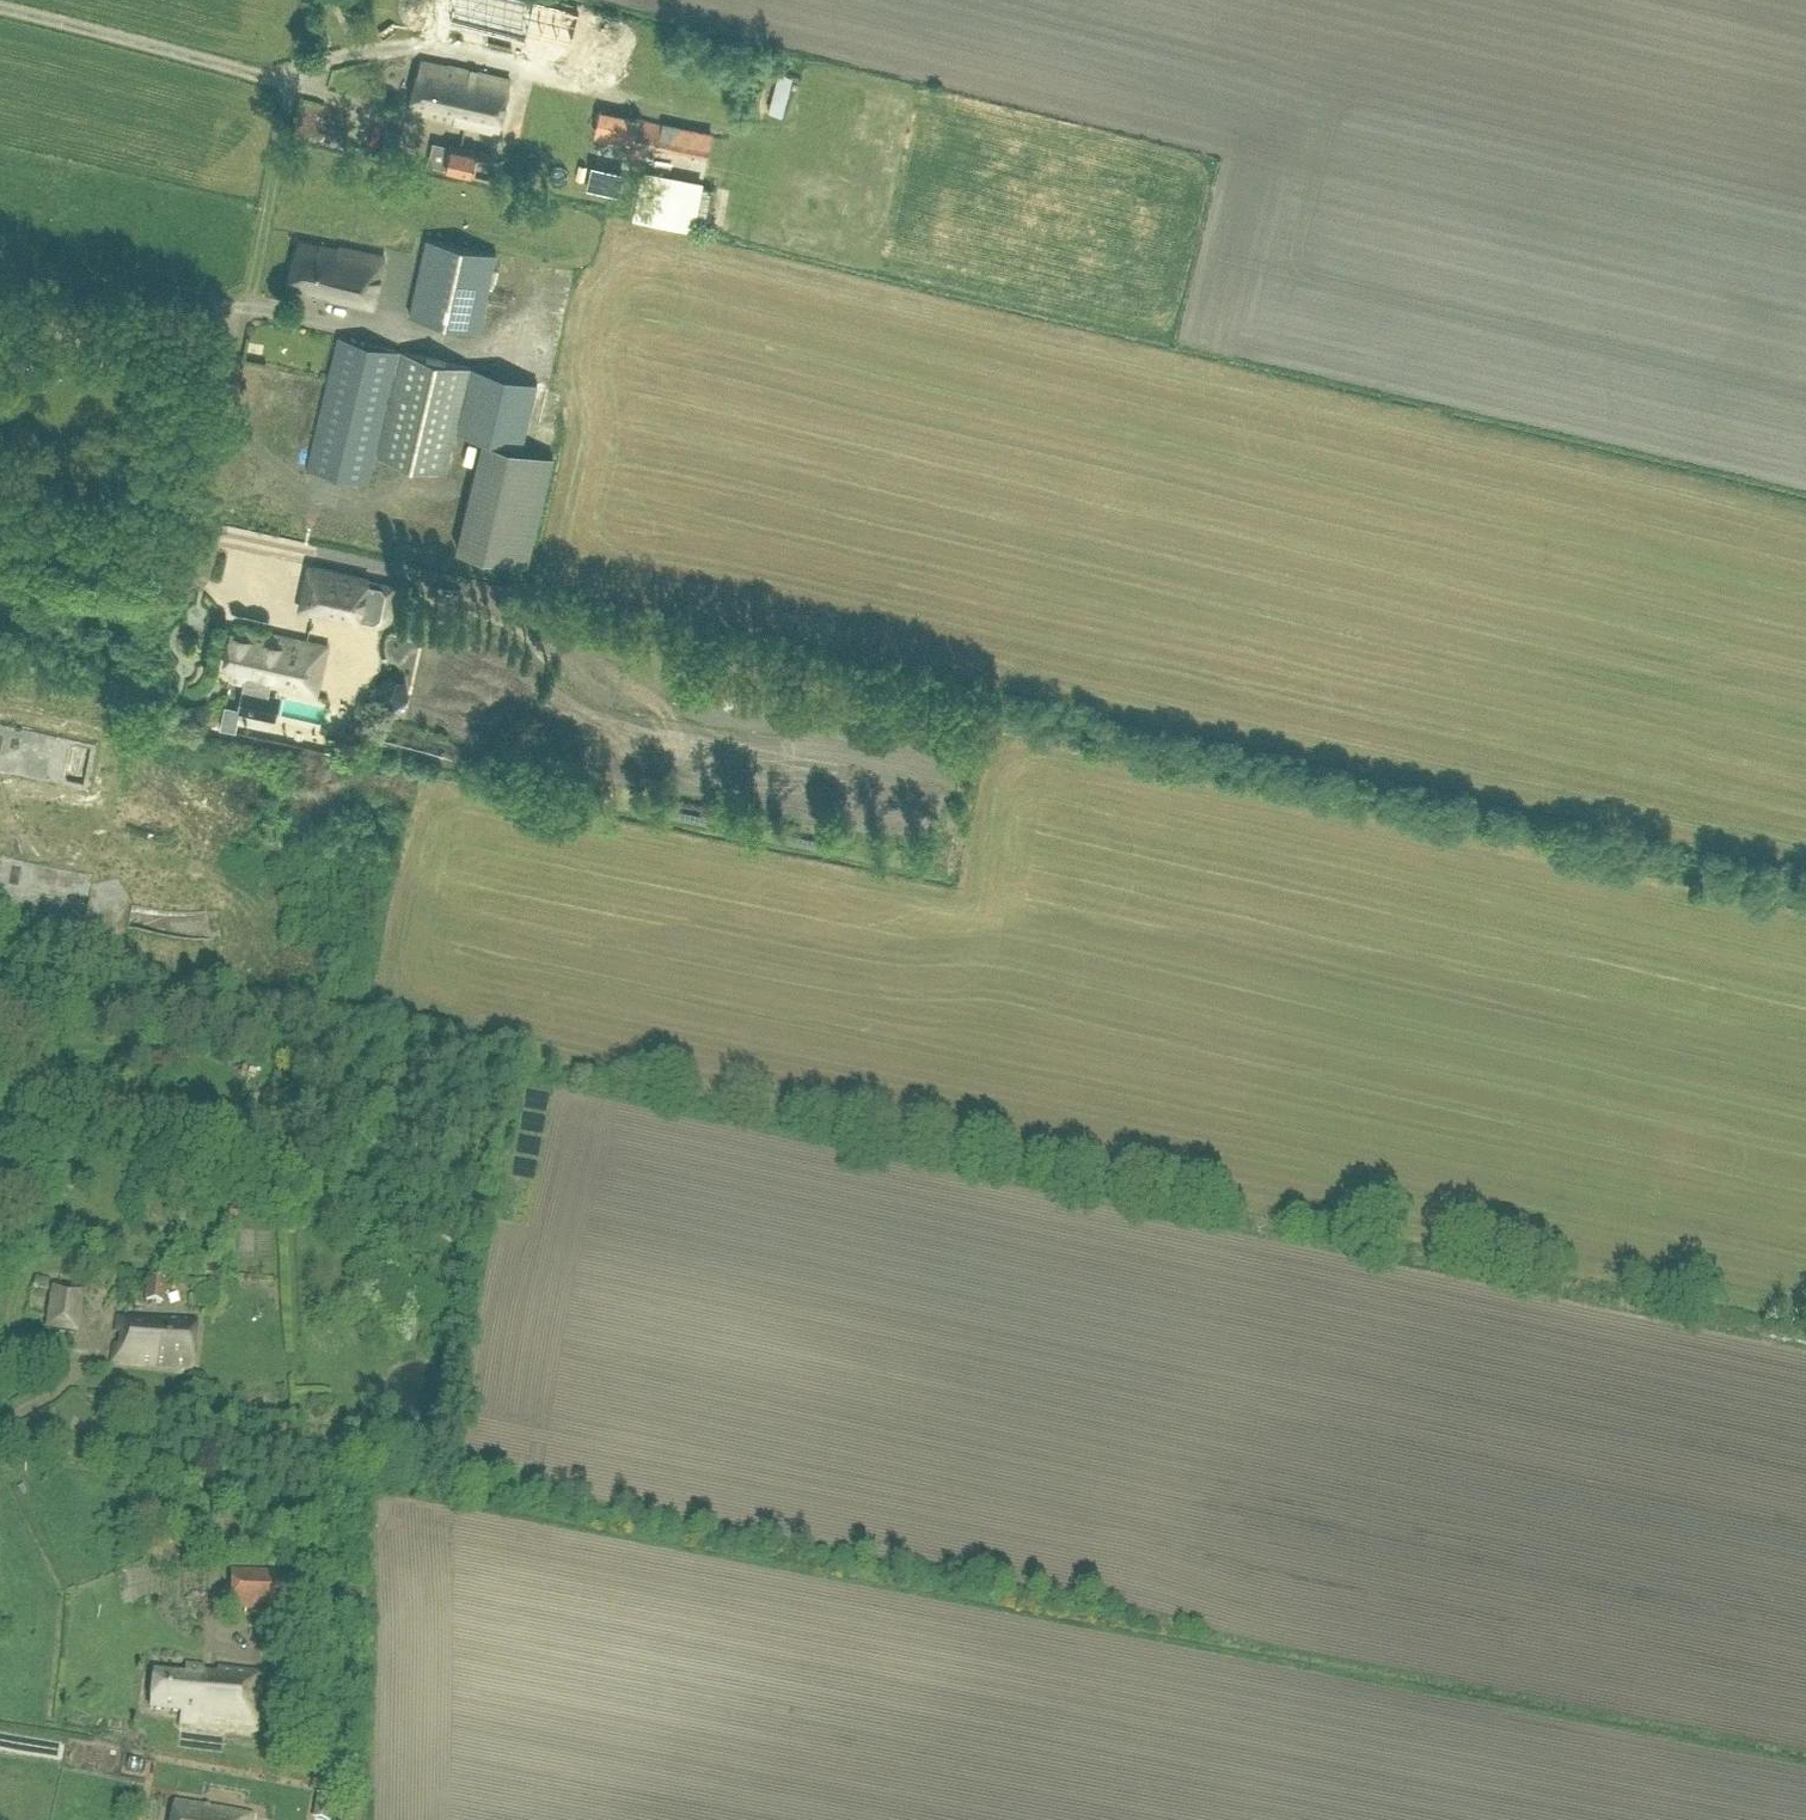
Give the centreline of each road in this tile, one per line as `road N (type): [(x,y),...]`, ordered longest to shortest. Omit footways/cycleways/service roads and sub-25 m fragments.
road 1 (track): [(0,266),(213,303),(245,300),(311,0)]
road 2 (unclassified): [(291,82),(0,7)]

